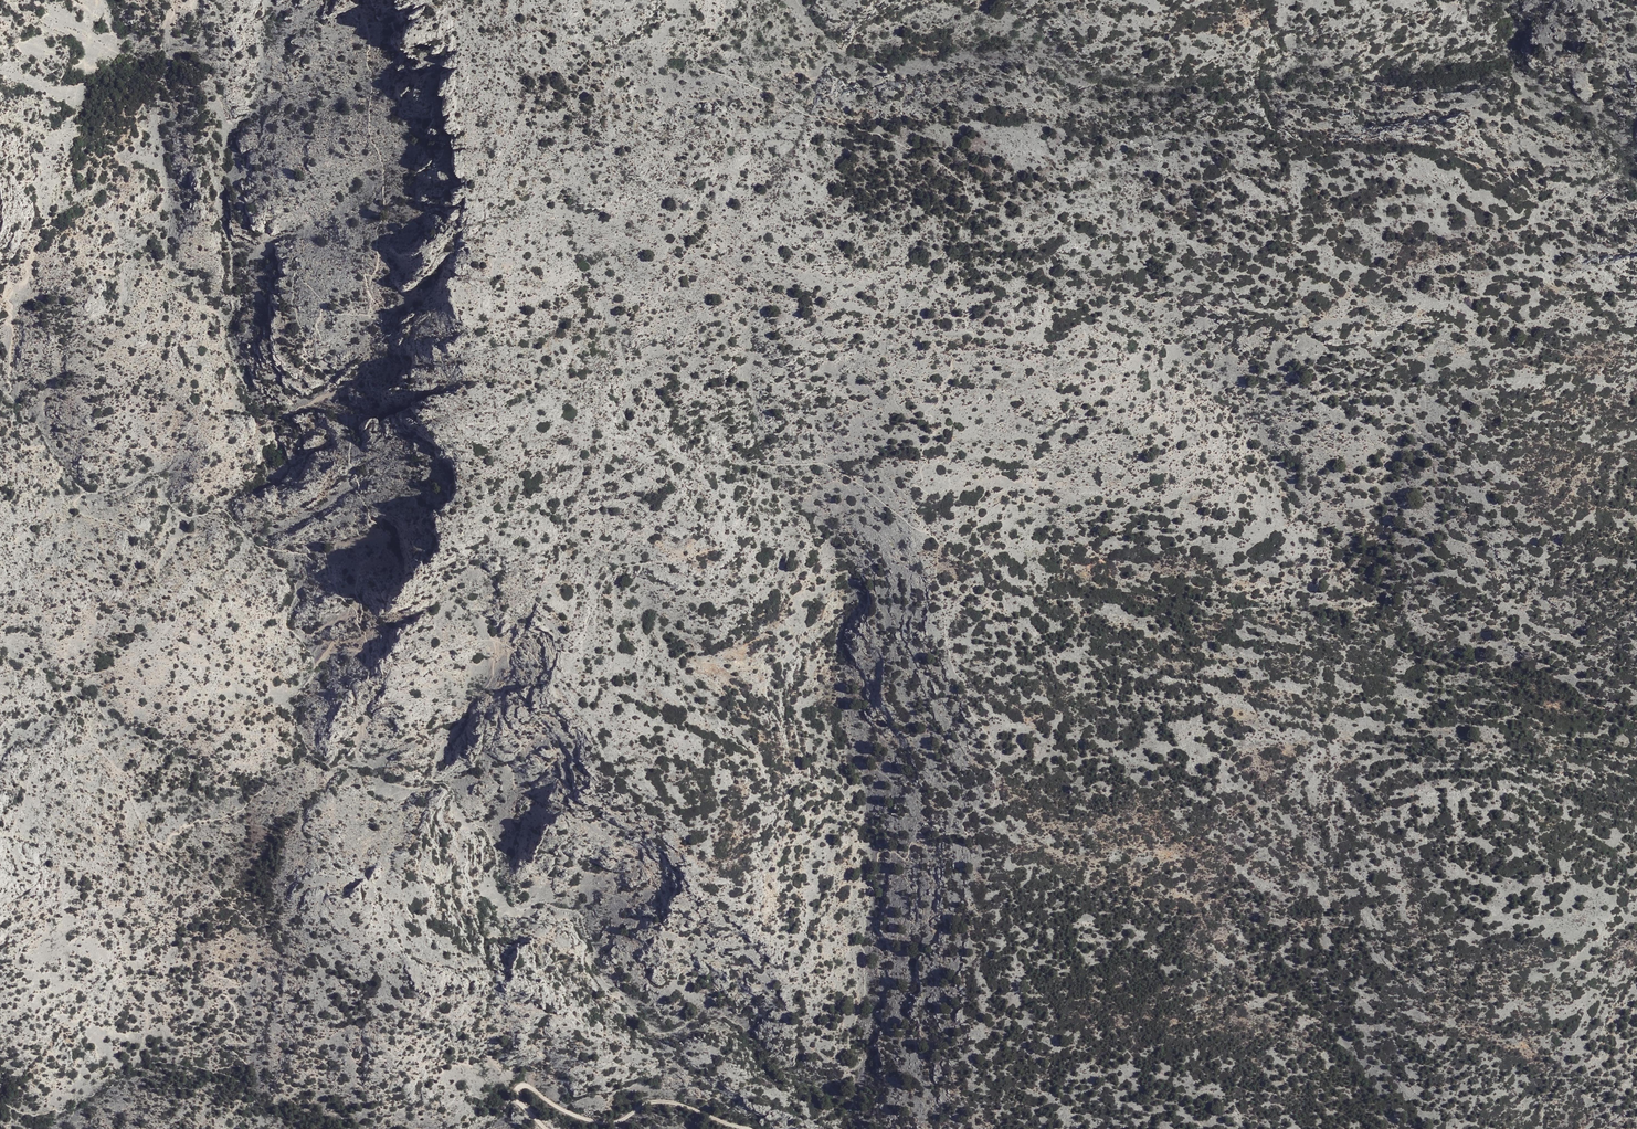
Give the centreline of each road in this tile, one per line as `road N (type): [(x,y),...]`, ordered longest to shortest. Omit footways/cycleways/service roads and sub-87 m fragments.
road 1 (track): [(751,1128),(666,1101),(607,1124),(563,1110),(525,1084),(514,1095)]

